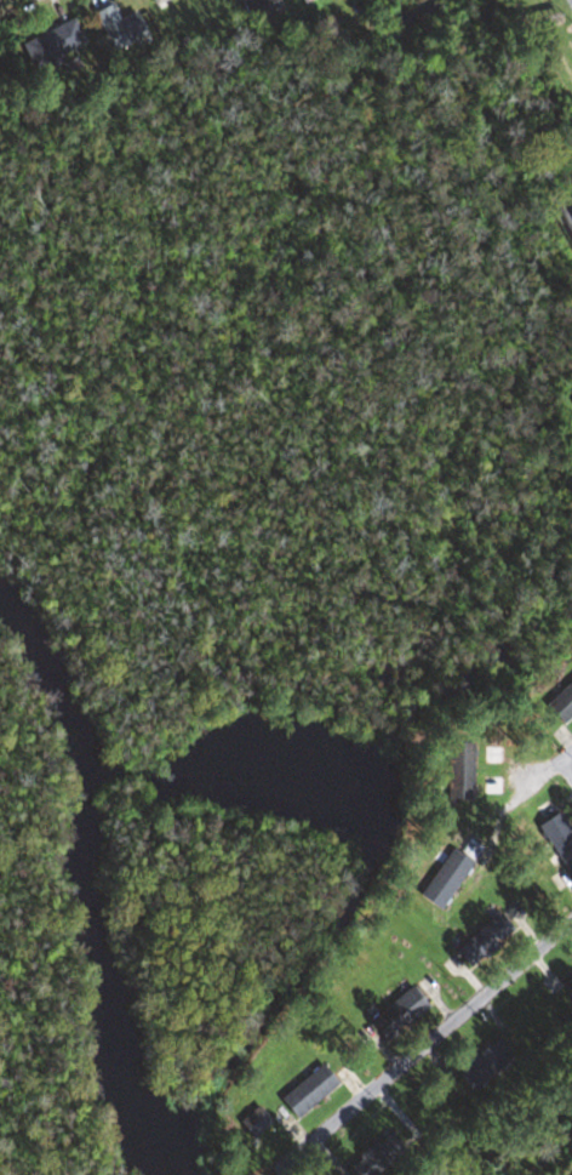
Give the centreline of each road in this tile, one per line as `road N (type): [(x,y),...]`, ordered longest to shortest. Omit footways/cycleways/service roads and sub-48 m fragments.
road 1 (residential): [(267,1174),(571,920)]

